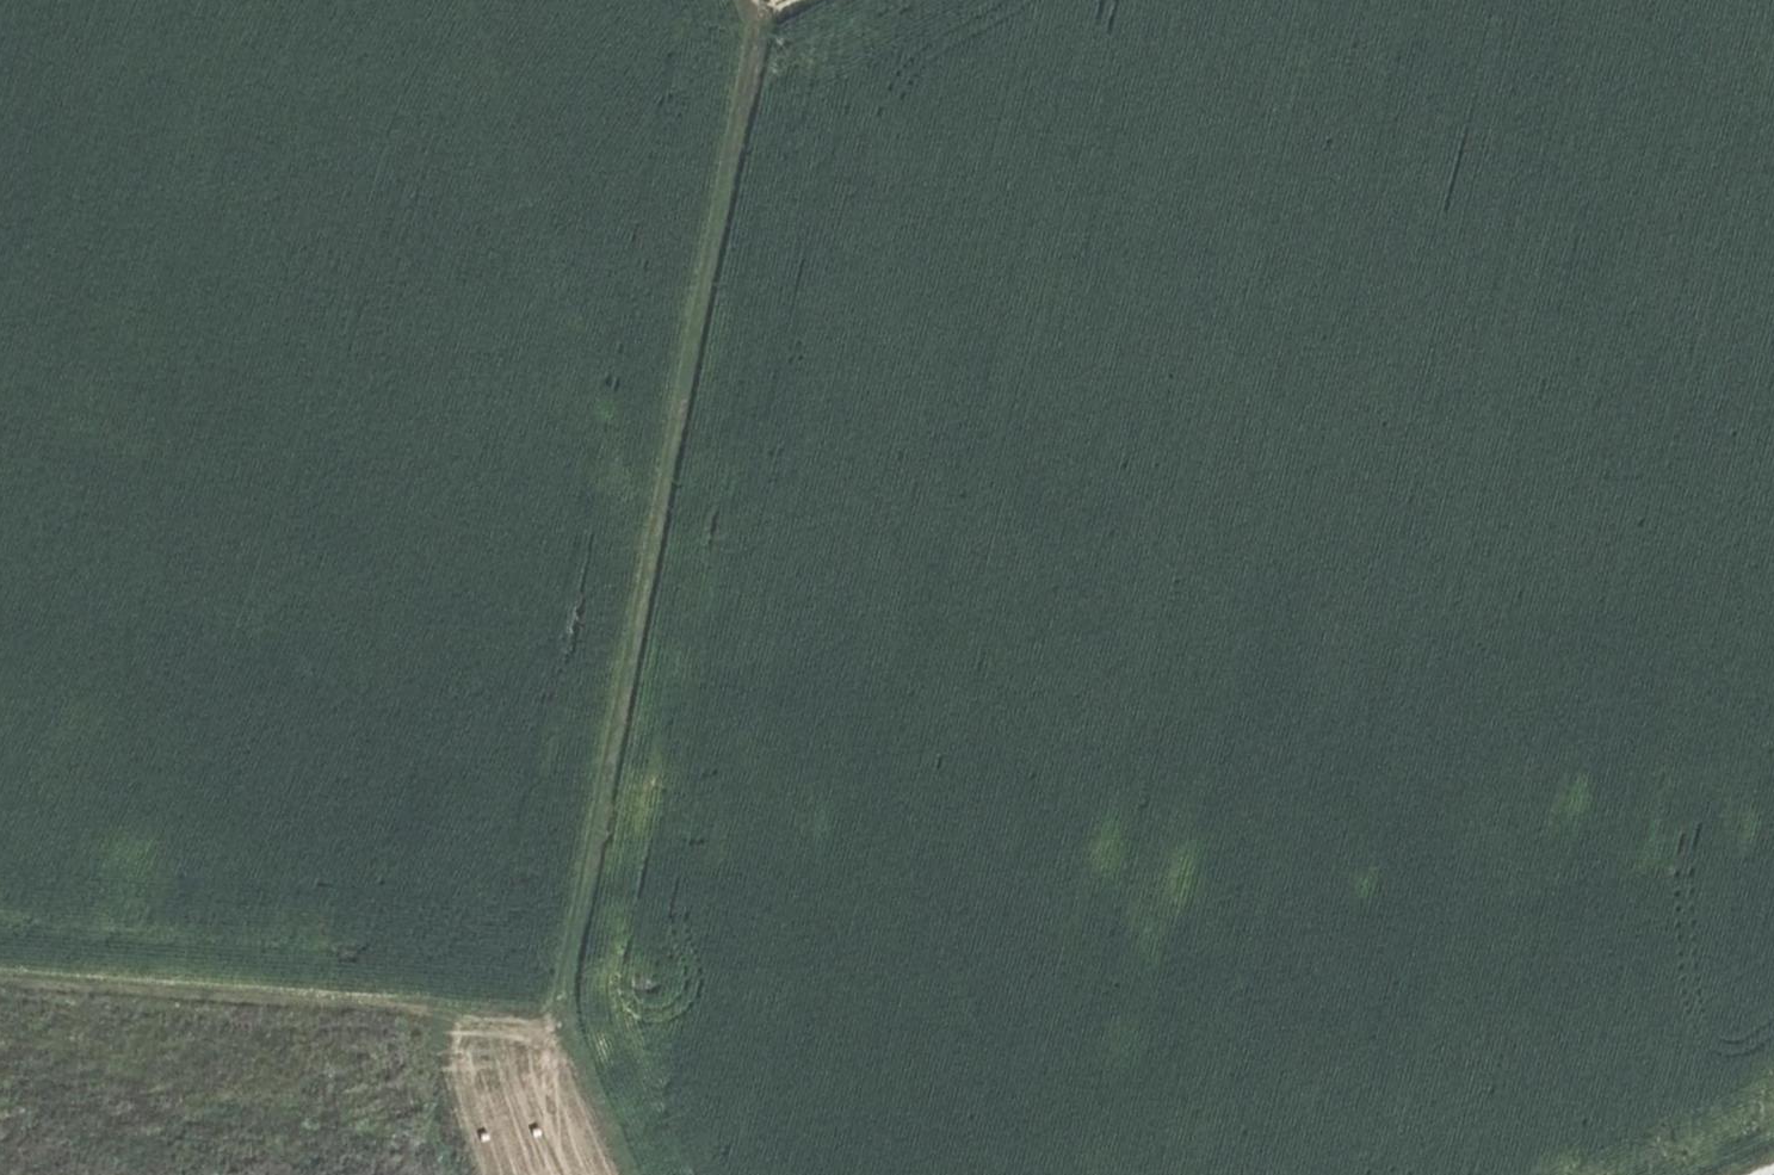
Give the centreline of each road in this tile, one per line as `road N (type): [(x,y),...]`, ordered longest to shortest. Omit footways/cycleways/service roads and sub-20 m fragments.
road 1 (track): [(764,0),(563,998),(638,1174)]

